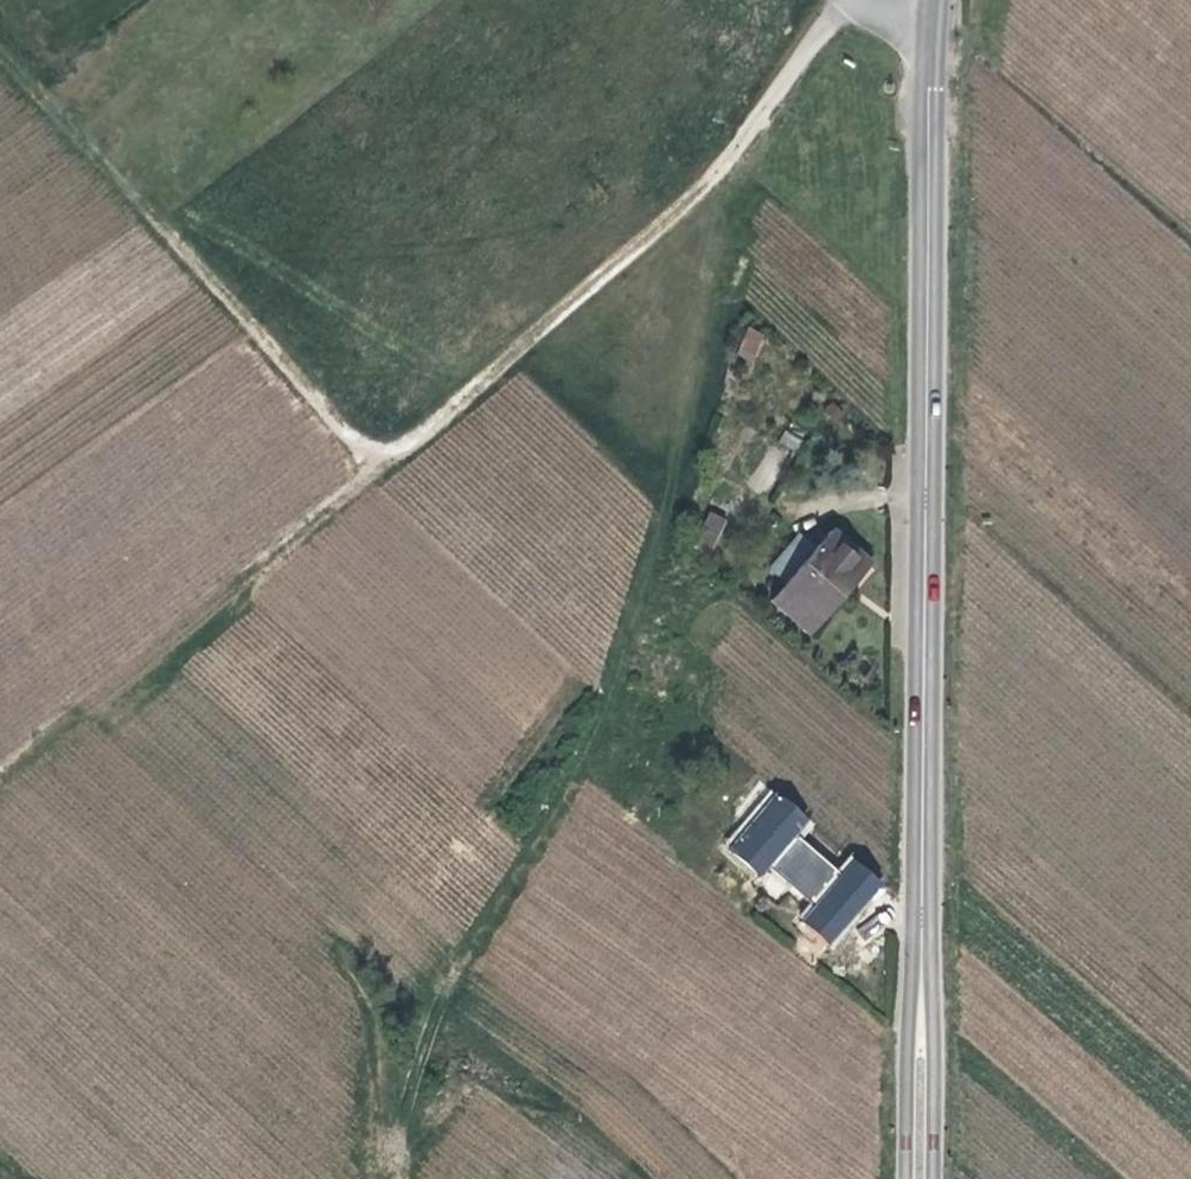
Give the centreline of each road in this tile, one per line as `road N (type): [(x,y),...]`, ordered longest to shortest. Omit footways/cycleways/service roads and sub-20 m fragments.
road 1 (secondary): [(922,1178),(931,0)]
road 2 (track): [(850,0),(729,159),(388,468),(0,779)]
road 3 (track): [(729,159),(705,429),(602,765),(449,975),(420,1054),(405,1178)]
road 4 (track): [(388,468),(0,52)]

